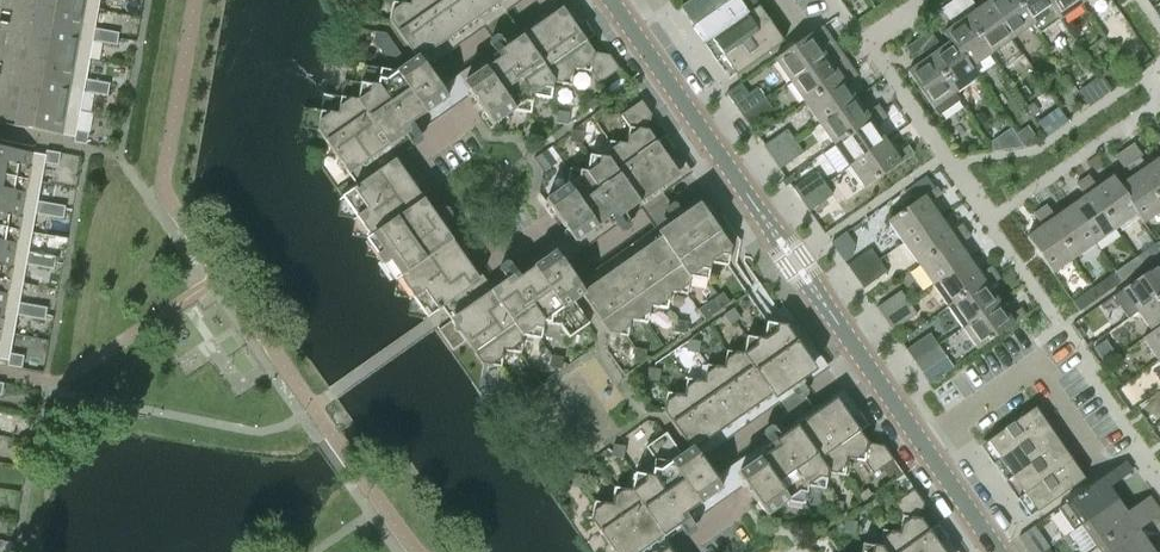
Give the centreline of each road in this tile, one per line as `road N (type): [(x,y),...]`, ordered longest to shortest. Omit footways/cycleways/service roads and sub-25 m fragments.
road 1 (residential): [(924,441),(623,13)]
road 2 (residential): [(924,441),(1037,367),(1109,467)]
road 3 (residential): [(1003,551),(924,441)]

